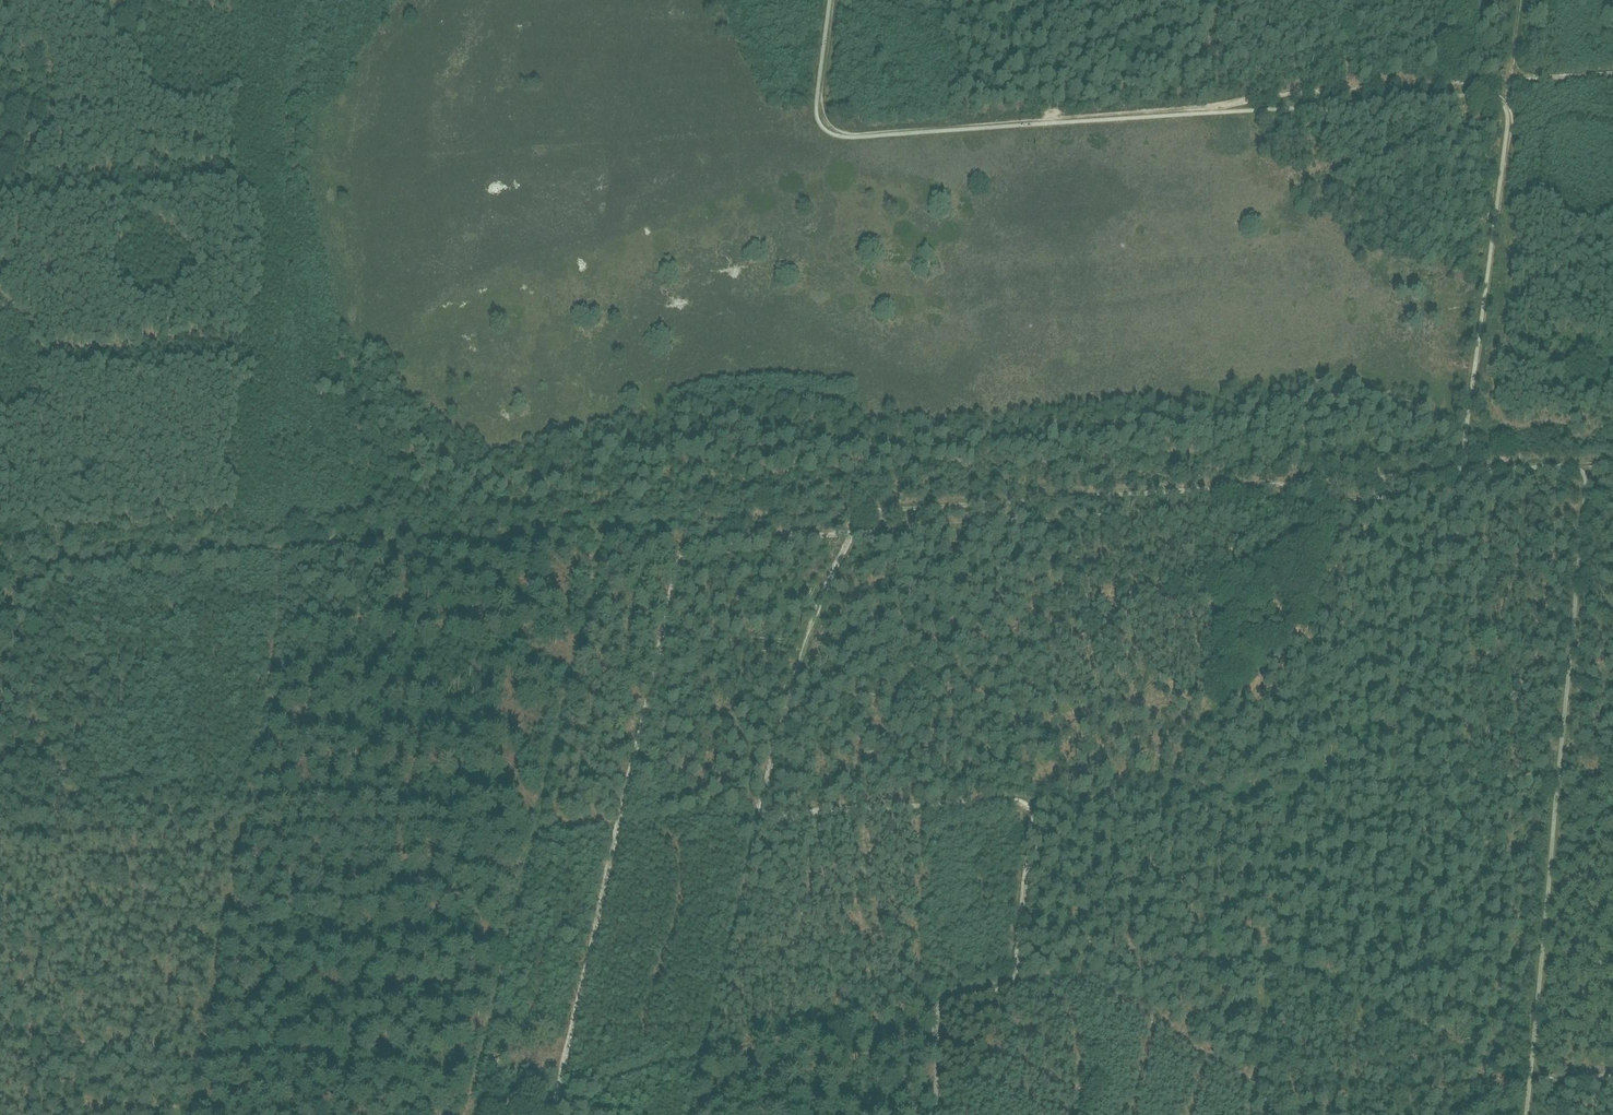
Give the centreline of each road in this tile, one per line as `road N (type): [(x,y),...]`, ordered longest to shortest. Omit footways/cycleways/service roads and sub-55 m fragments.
road 1 (track): [(1475,469),(857,515),(804,643),(757,799),(764,811),(1020,800),(1031,809),(1016,973),(1007,984),(939,999),(934,1114)]
road 2 (track): [(836,0),(822,109),(830,125),(847,132),(1510,77)]
road 3 (track): [(849,533),(701,542),(678,559),(551,1114)]

